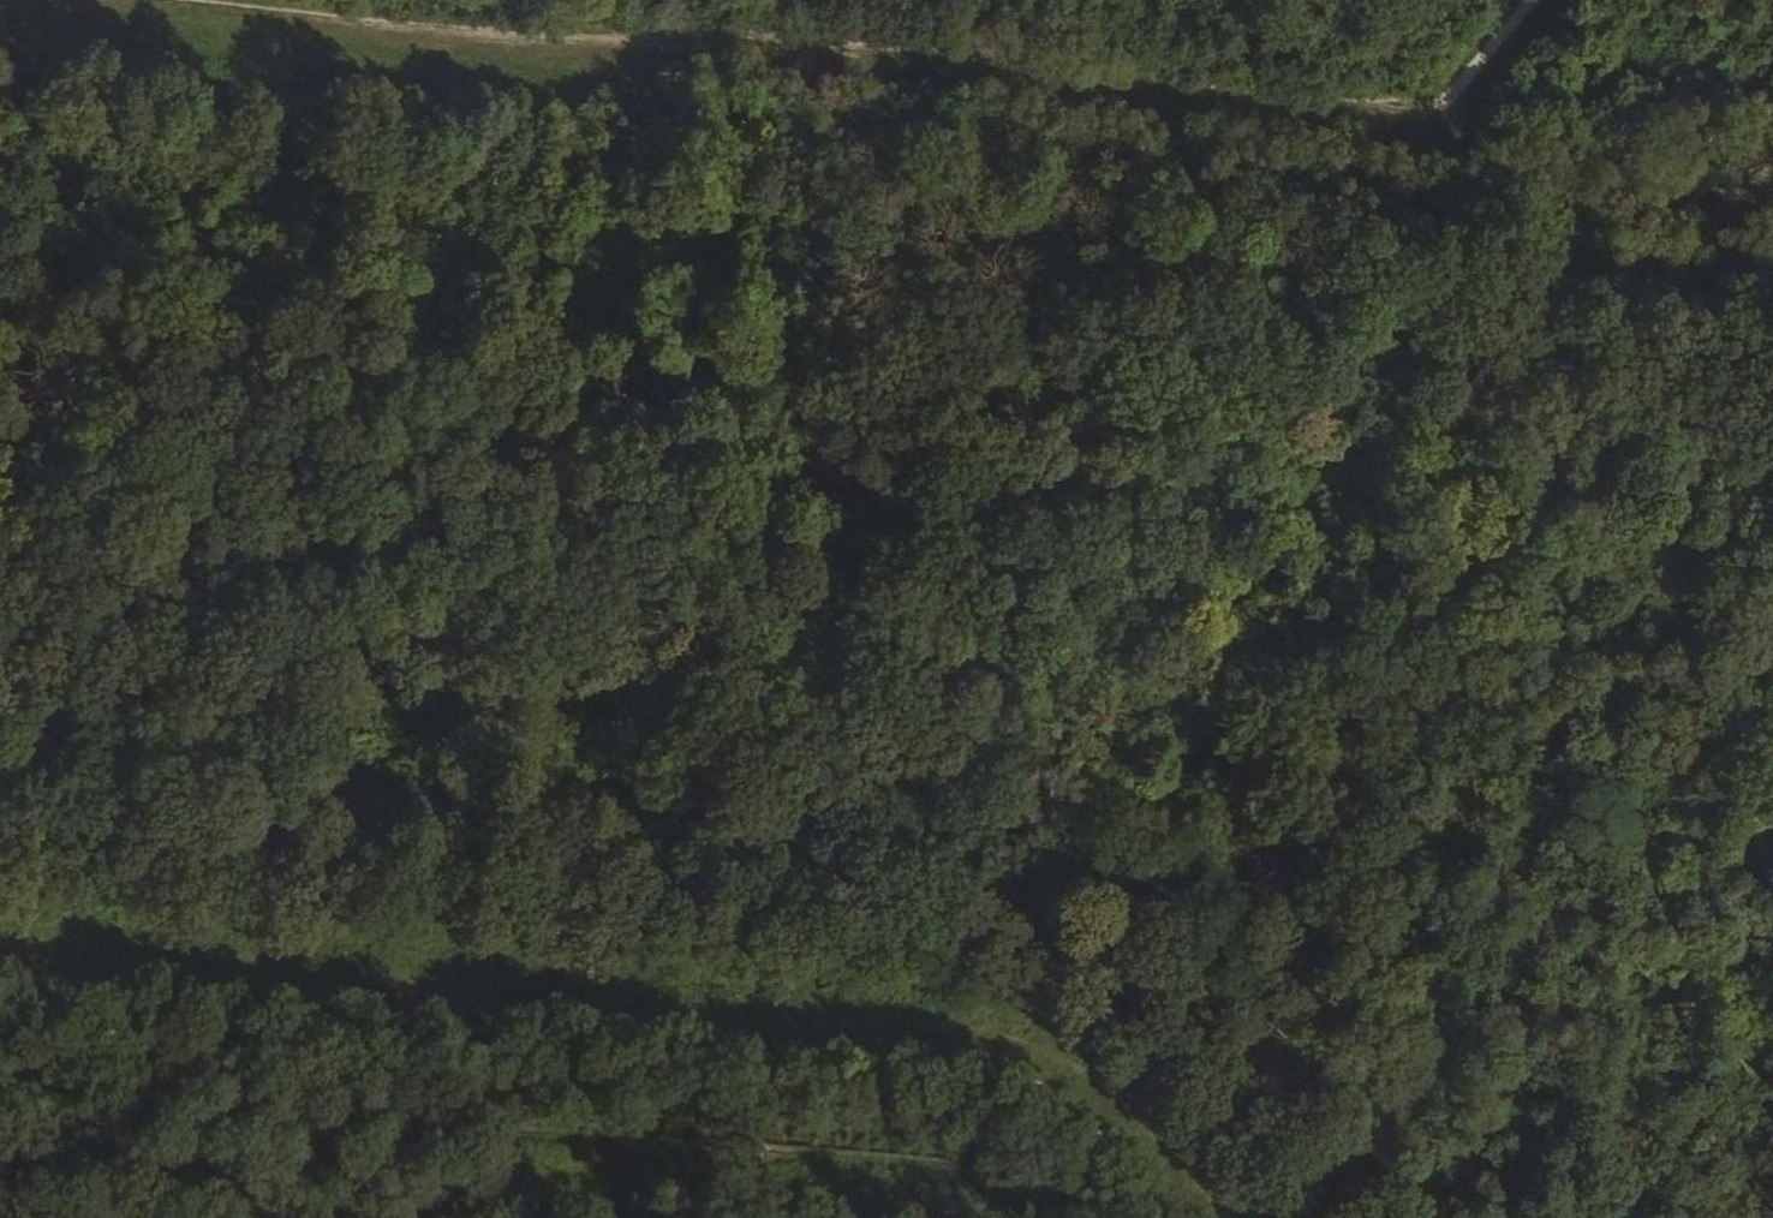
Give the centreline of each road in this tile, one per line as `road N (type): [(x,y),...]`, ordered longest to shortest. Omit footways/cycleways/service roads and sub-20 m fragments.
road 1 (track): [(1182,92),(1435,112),(1534,0)]
road 2 (track): [(1018,0),(1182,92)]

